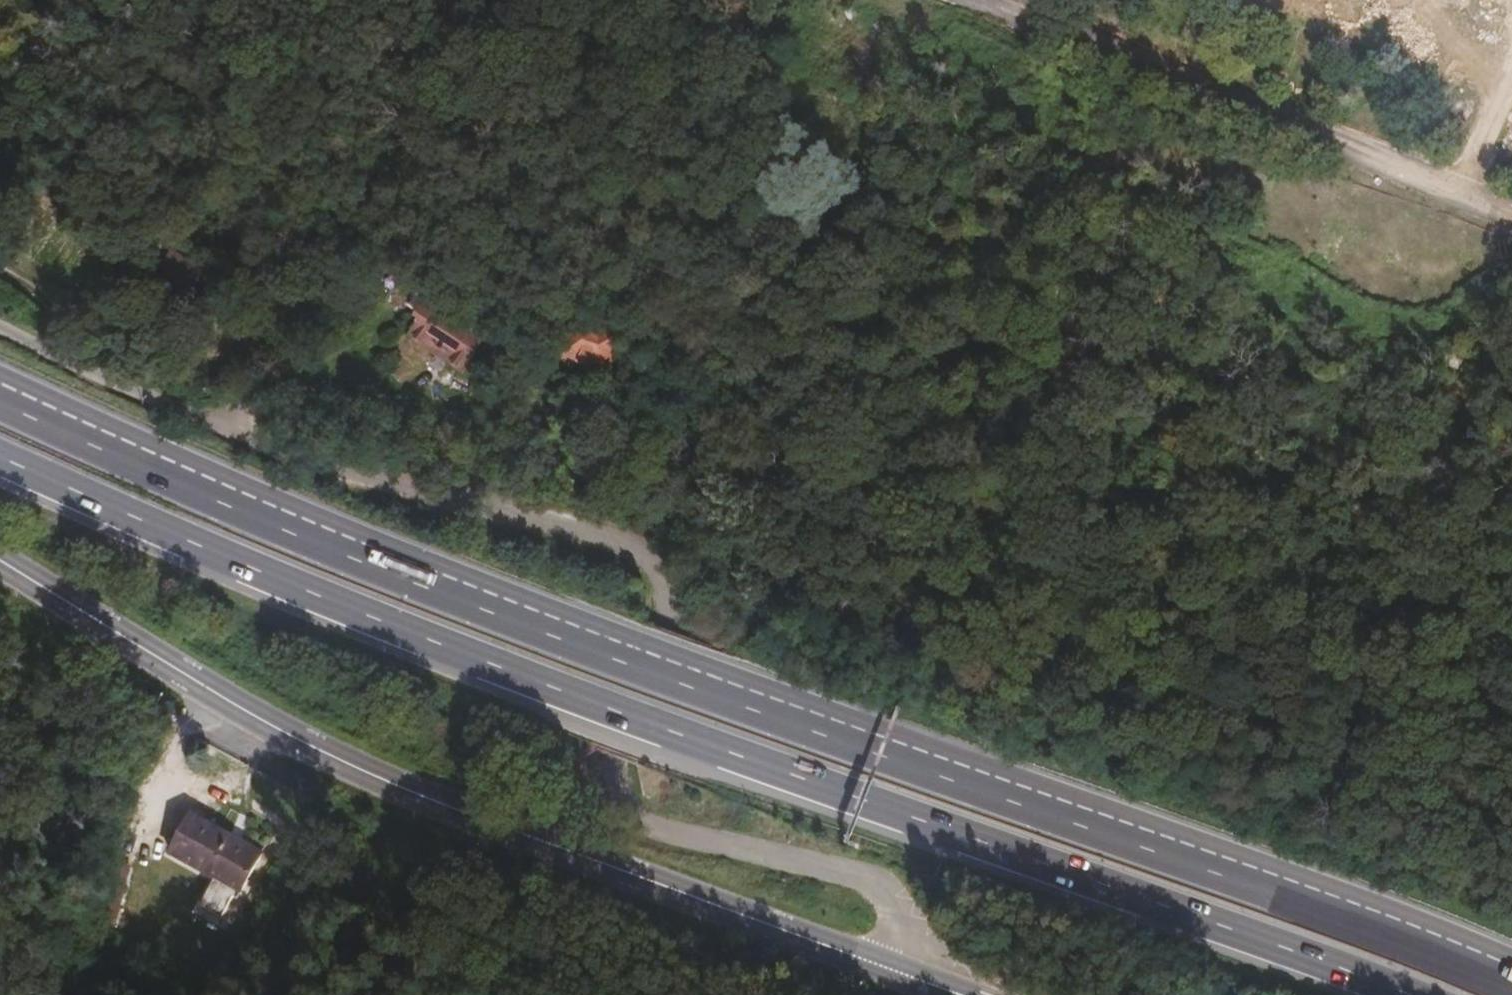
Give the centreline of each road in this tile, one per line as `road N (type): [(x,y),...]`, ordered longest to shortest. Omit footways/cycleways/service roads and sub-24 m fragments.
road 1 (trunk): [(1511,979),(416,582),(0,405)]
road 2 (trunk): [(0,458),(626,720),(1403,994)]
road 3 (unclassified): [(0,332),(276,454),(625,545),(654,601),(654,629),(607,749),(608,784),(620,806),(681,839),(876,886),(904,922),(907,979)]
road 4 (secondary): [(907,979),(361,774),(245,717),(0,567)]
road 5 (track): [(392,994),(490,824)]
road 6 (track): [(1458,197),(1511,67)]

